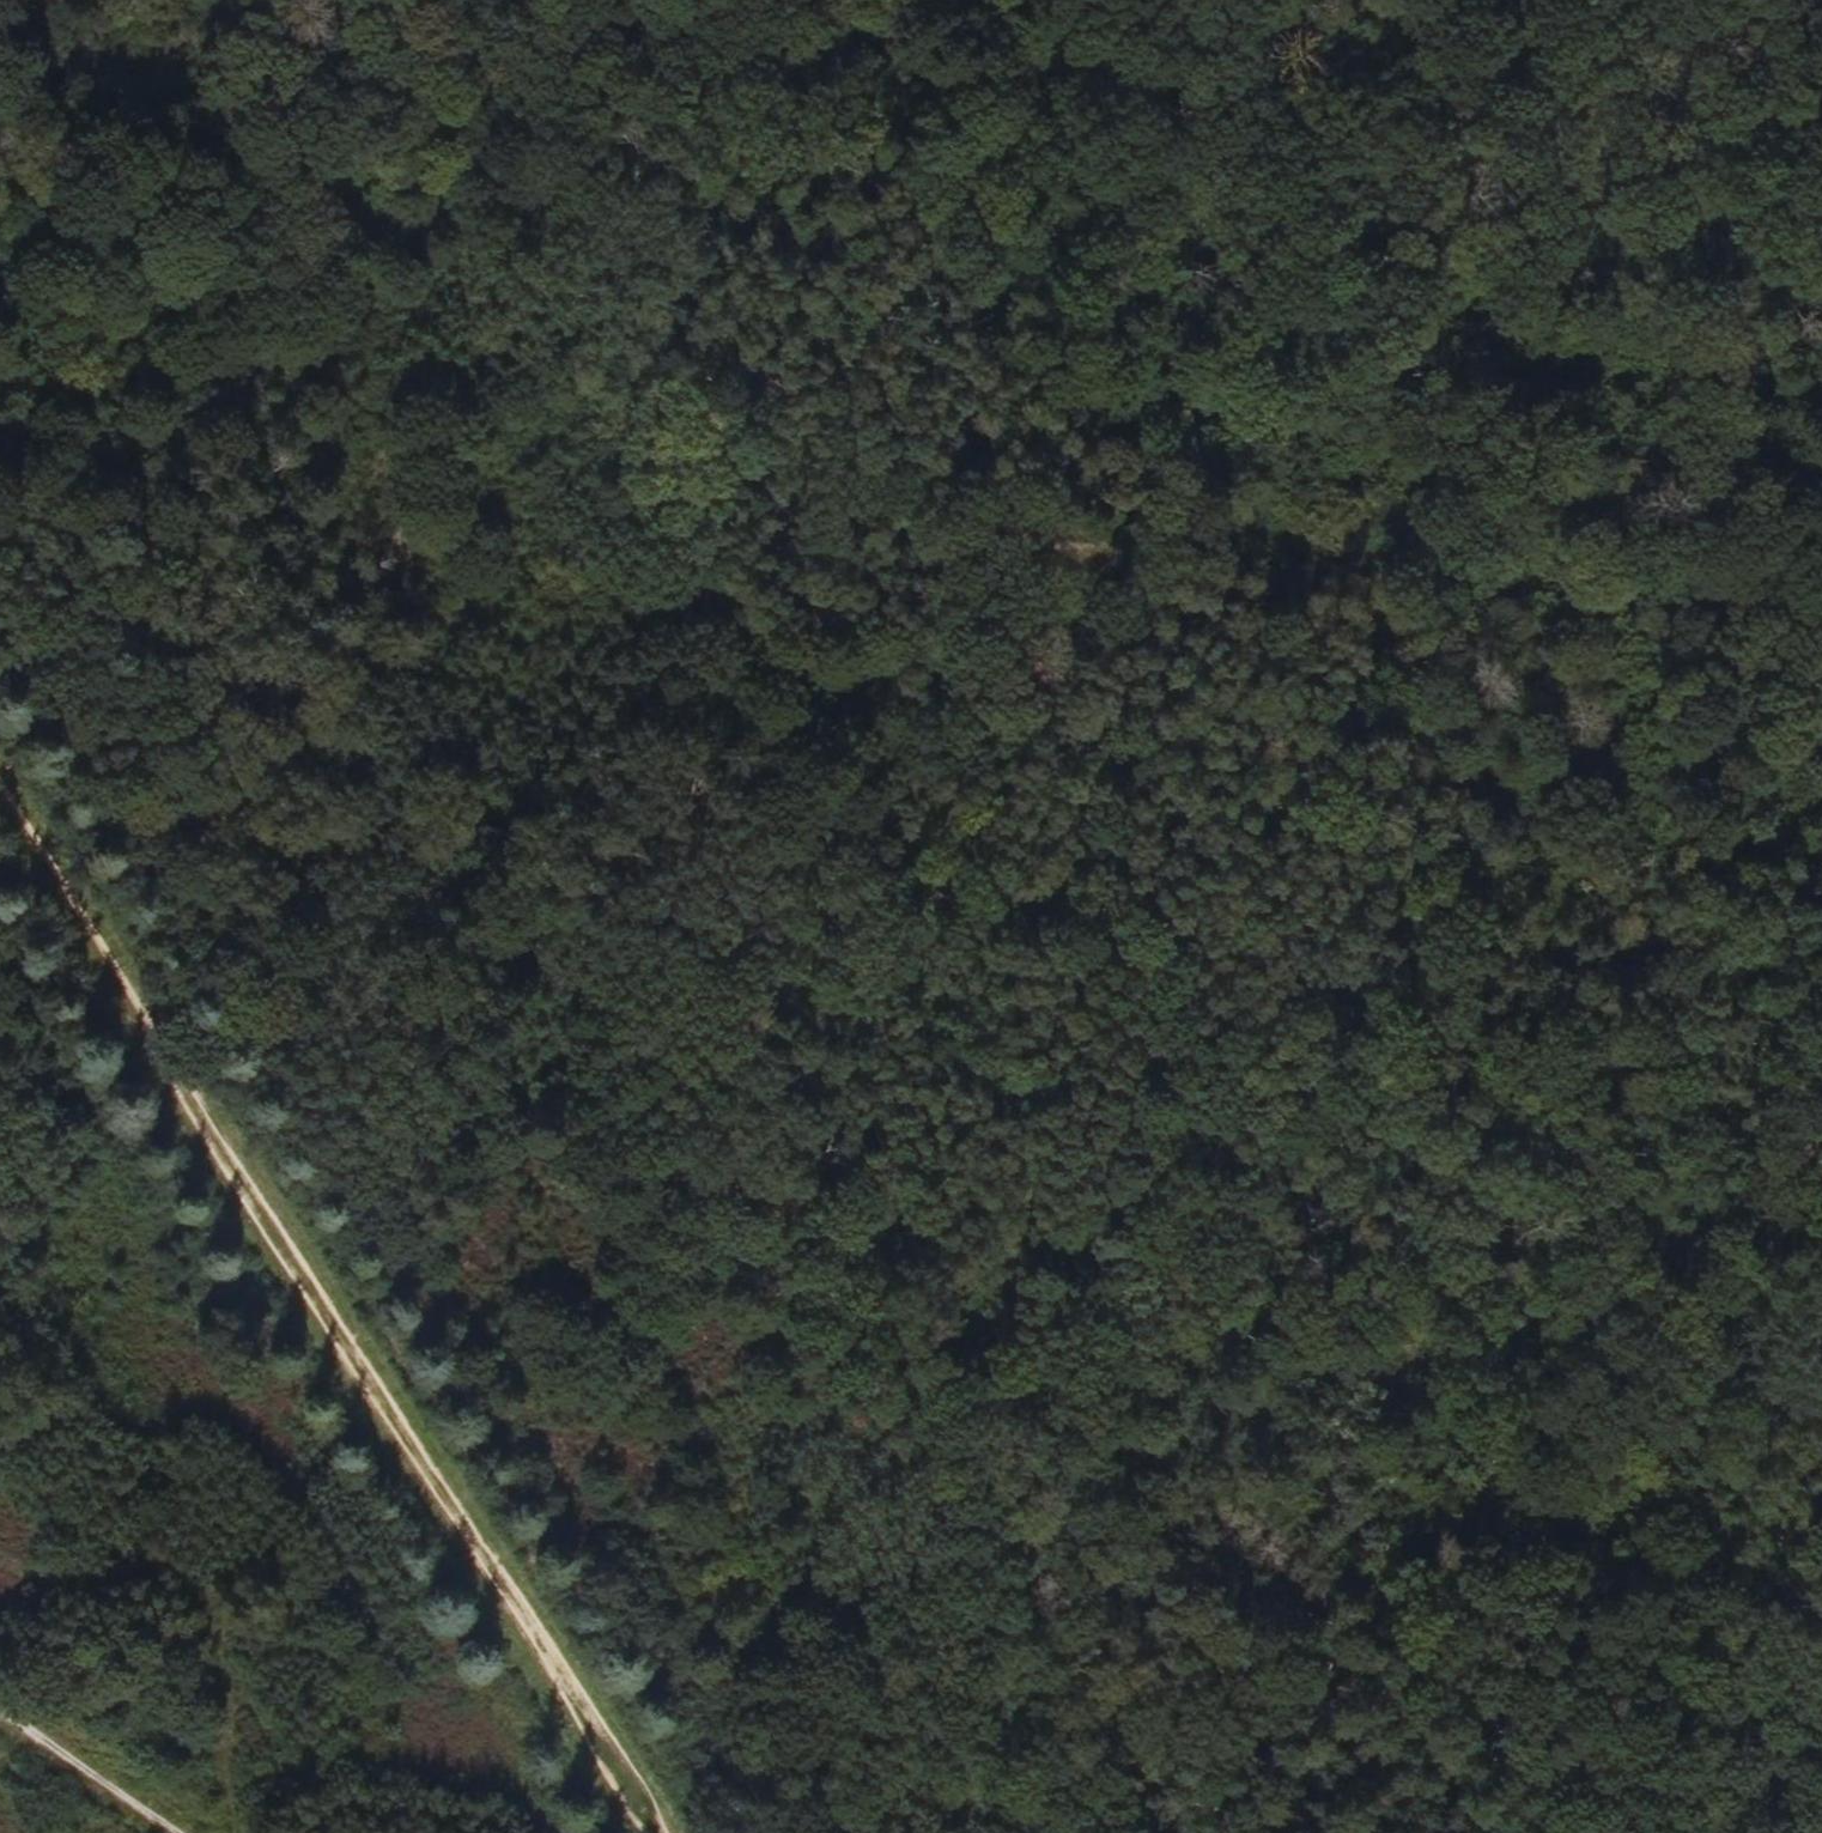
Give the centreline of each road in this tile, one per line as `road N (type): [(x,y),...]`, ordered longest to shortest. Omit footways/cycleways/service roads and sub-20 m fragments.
road 1 (track): [(649,1832),(0,829)]

